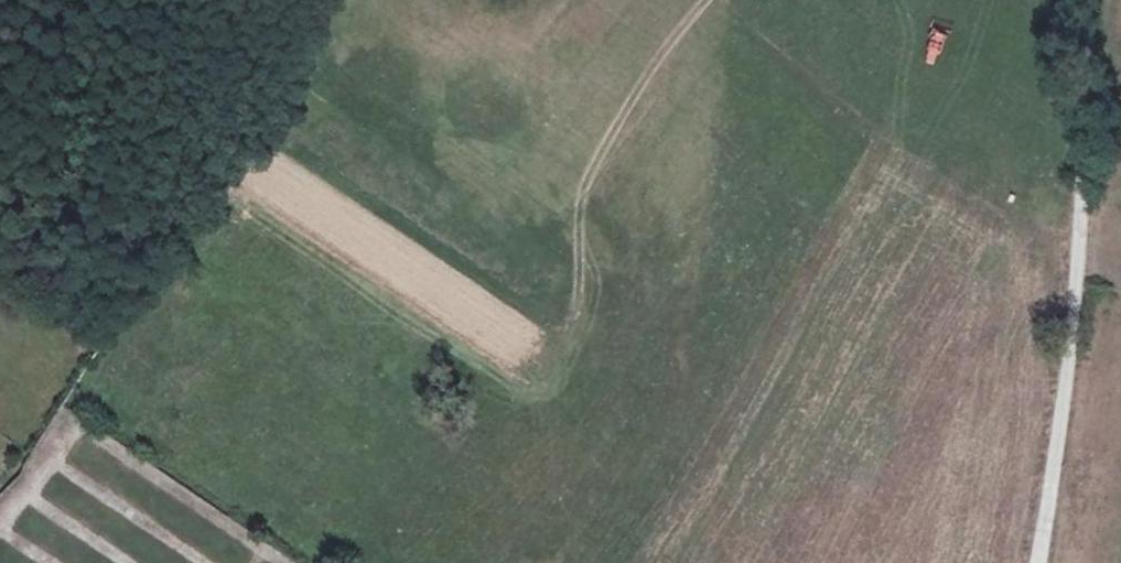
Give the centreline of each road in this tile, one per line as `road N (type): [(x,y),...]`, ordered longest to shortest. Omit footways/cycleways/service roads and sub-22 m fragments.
road 1 (track): [(1090,0),(1059,432),(1035,562)]
road 2 (track): [(609,136),(711,0)]

